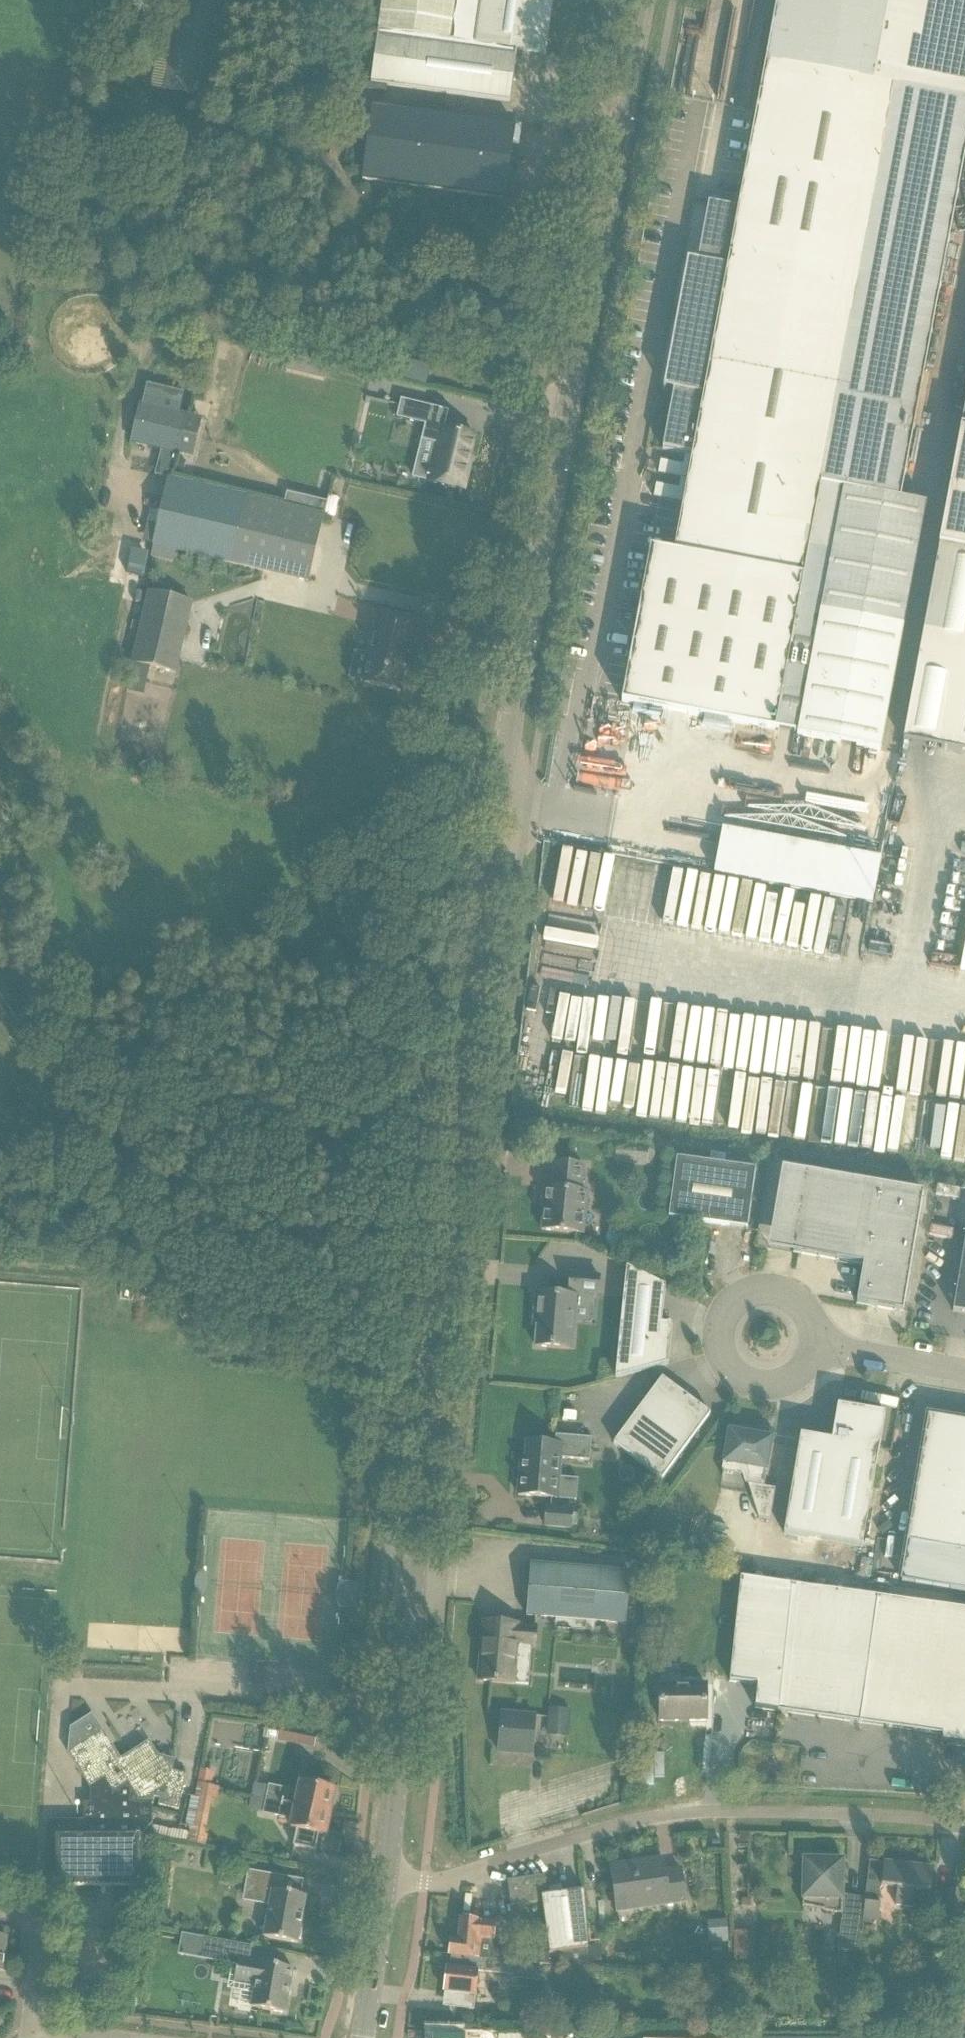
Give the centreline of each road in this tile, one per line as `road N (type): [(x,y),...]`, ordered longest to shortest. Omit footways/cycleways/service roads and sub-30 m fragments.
road 1 (tertiary): [(388,1890),(411,1711),(418,1532),(493,847),(645,0)]
road 2 (unclassified): [(388,1890),(423,1888),(657,1818),(733,1812),(964,1824)]
road 3 (unclassified): [(817,1349),(810,1316),(795,1301),(751,1296),(734,1308),(720,1342),(738,1379)]
road 4 (tertiary): [(364,2037),(388,1890)]
road 5 (unclassified): [(964,1373),(817,1349)]
road 6 (residential): [(0,1912),(22,1918),(33,1940),(24,2037)]

